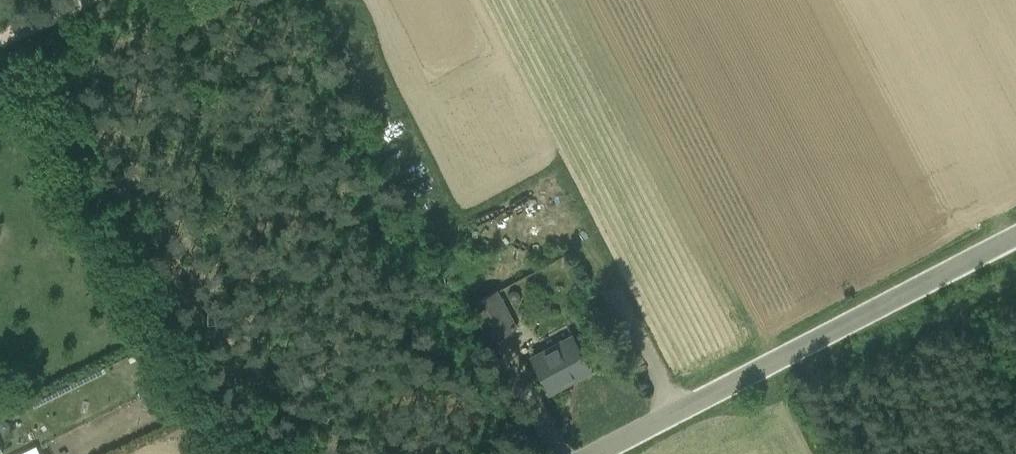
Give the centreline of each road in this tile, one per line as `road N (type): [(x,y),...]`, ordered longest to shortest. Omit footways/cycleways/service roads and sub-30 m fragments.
road 1 (unclassified): [(597,453),(1015,237)]

